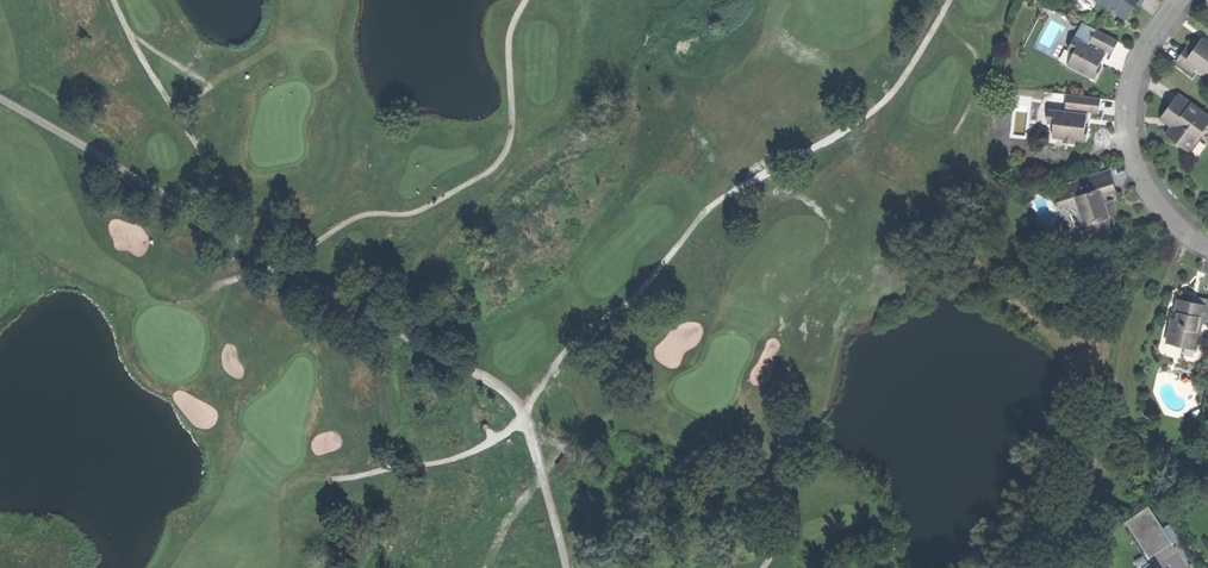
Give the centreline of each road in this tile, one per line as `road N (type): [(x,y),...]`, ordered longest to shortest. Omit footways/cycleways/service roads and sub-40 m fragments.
road 1 (residential): [(1179,0),(1147,47),(1121,116),(1127,161),(1189,245),(1207,251)]

